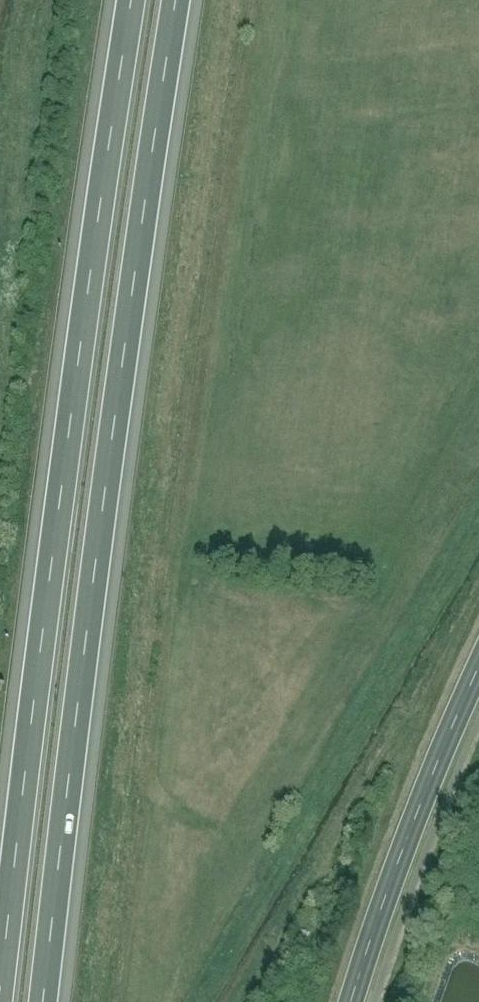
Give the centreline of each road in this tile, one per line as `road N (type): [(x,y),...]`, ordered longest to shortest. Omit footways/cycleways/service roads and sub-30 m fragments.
road 1 (motorway): [(43,1001),(176,0)]
road 2 (motorway): [(132,0),(65,444),(0,999)]
road 3 (tertiary): [(352,1001),(449,733),(478,674)]

